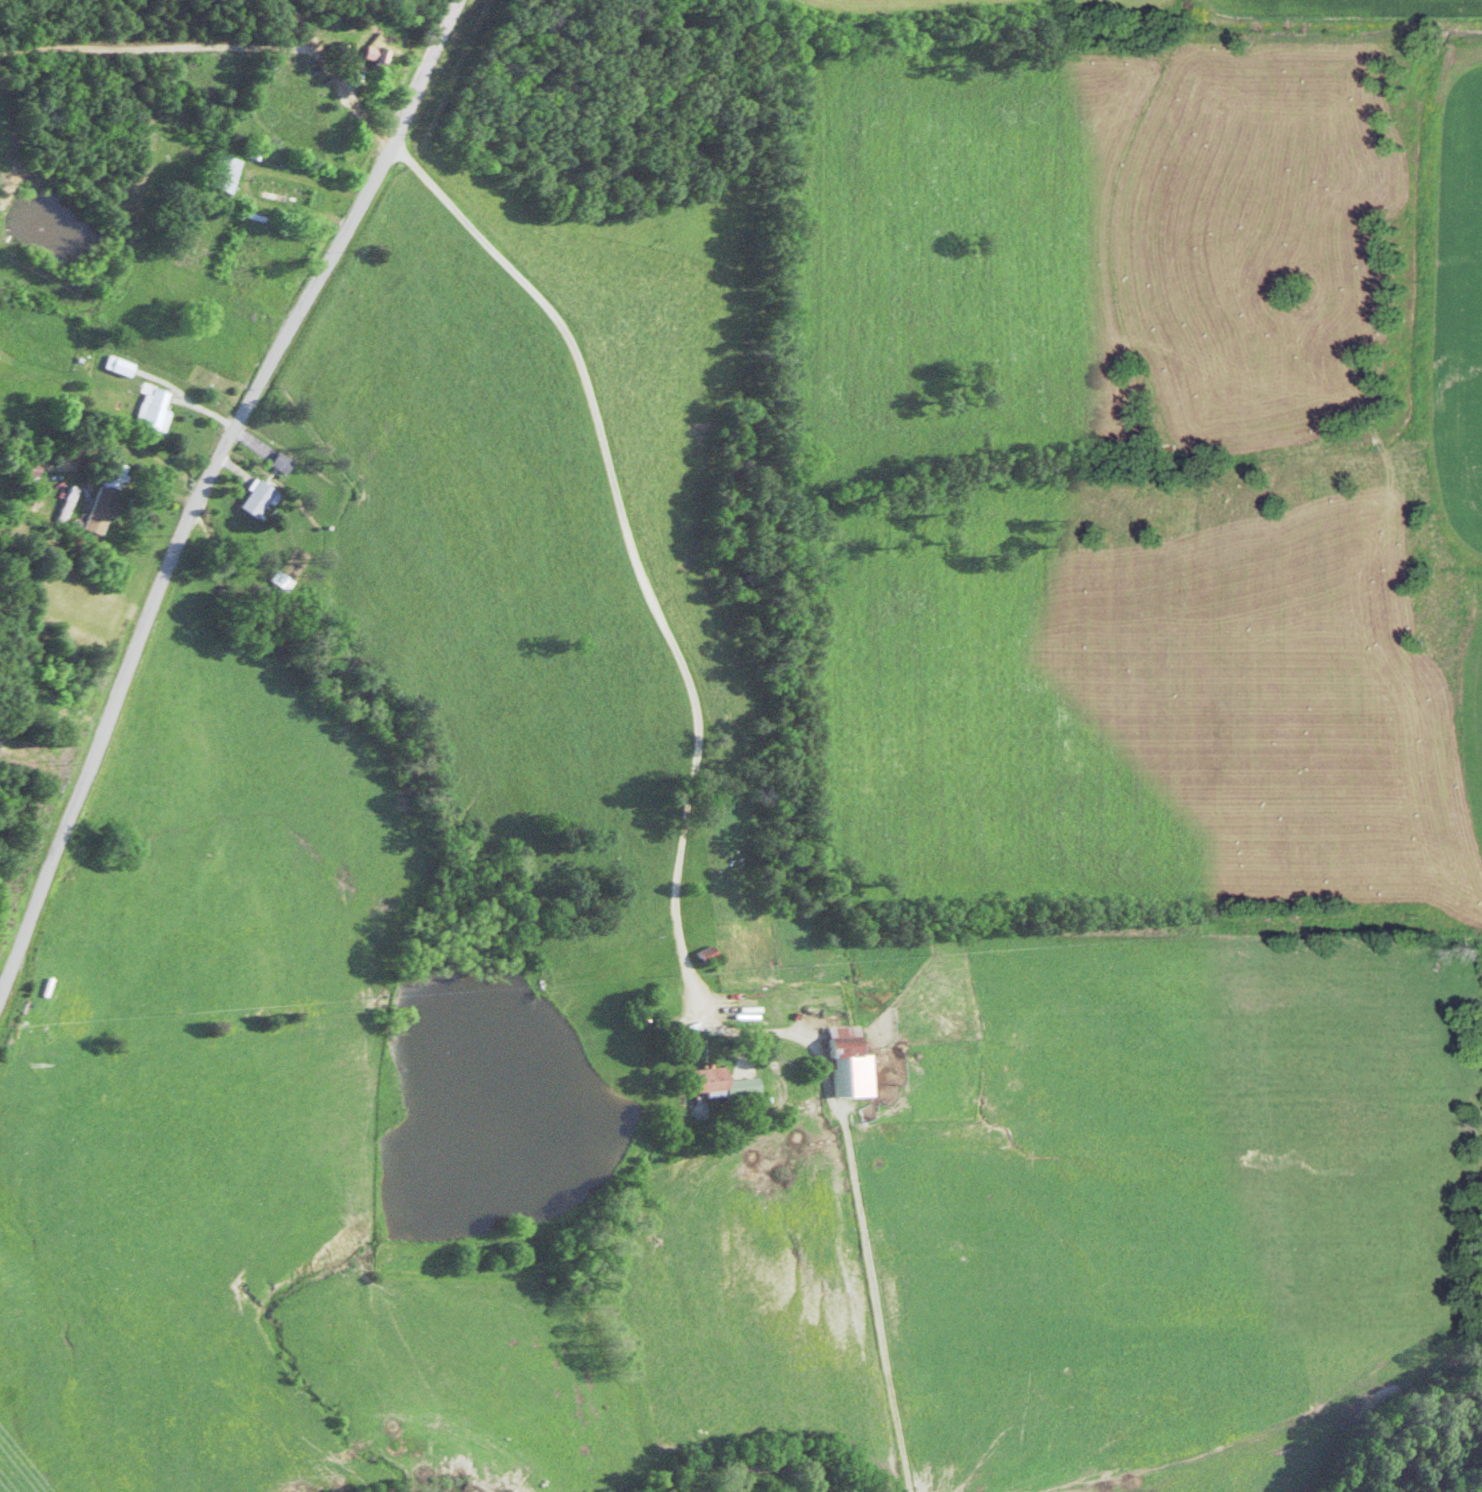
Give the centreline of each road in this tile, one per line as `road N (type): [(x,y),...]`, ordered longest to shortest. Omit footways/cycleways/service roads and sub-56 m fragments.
road 1 (residential): [(299,25),(377,134),(532,298),(582,389),(637,578),(685,674),(696,717),(673,913),(707,1027)]
road 2 (residential): [(0,995),(163,564),(367,193),(456,0)]
road 3 (residential): [(316,52),(49,43),(0,54)]

